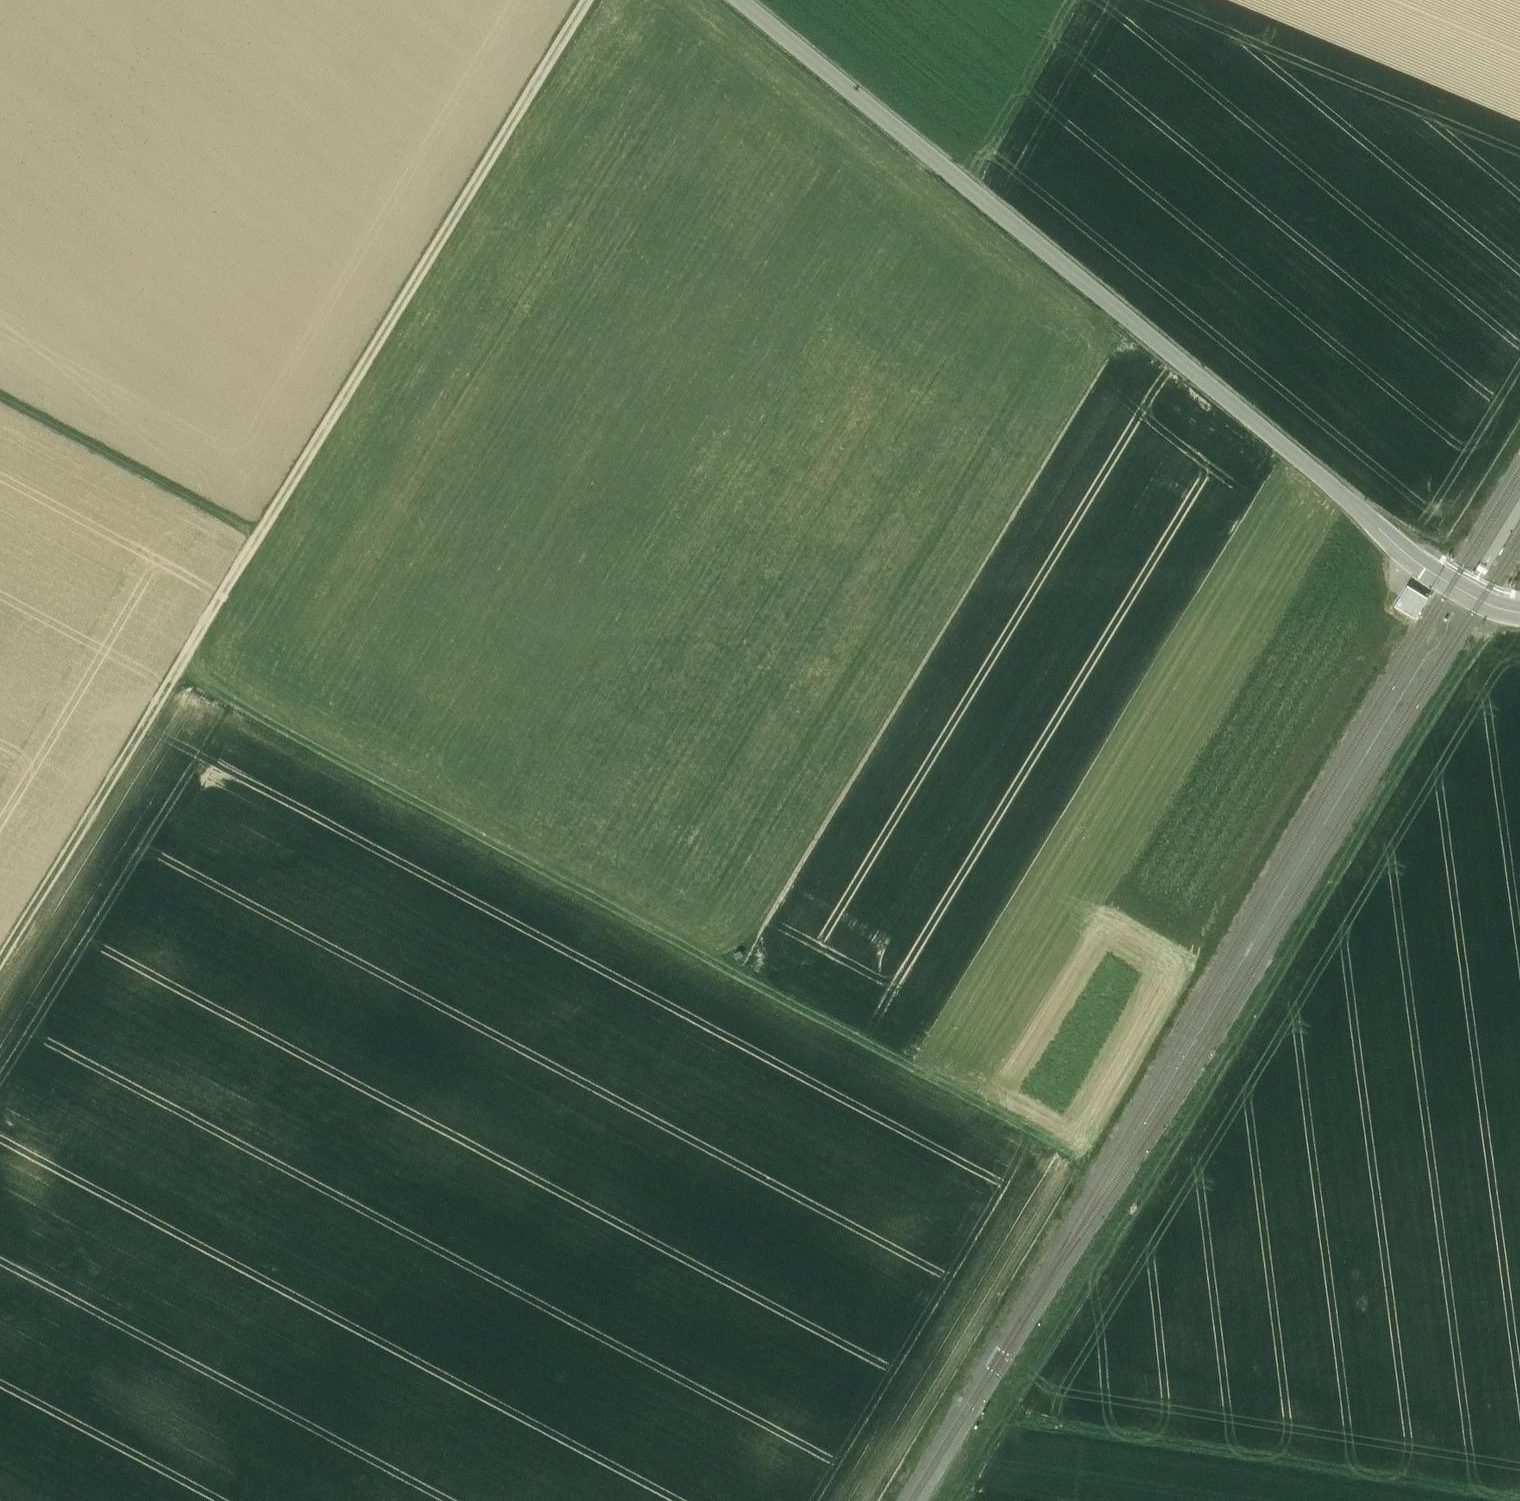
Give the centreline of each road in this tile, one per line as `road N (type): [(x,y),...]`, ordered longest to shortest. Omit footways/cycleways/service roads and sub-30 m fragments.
road 1 (track): [(0,966),(597,0)]
road 2 (residential): [(756,0),(1462,590)]
road 3 (track): [(1006,1421),(1514,1500)]

